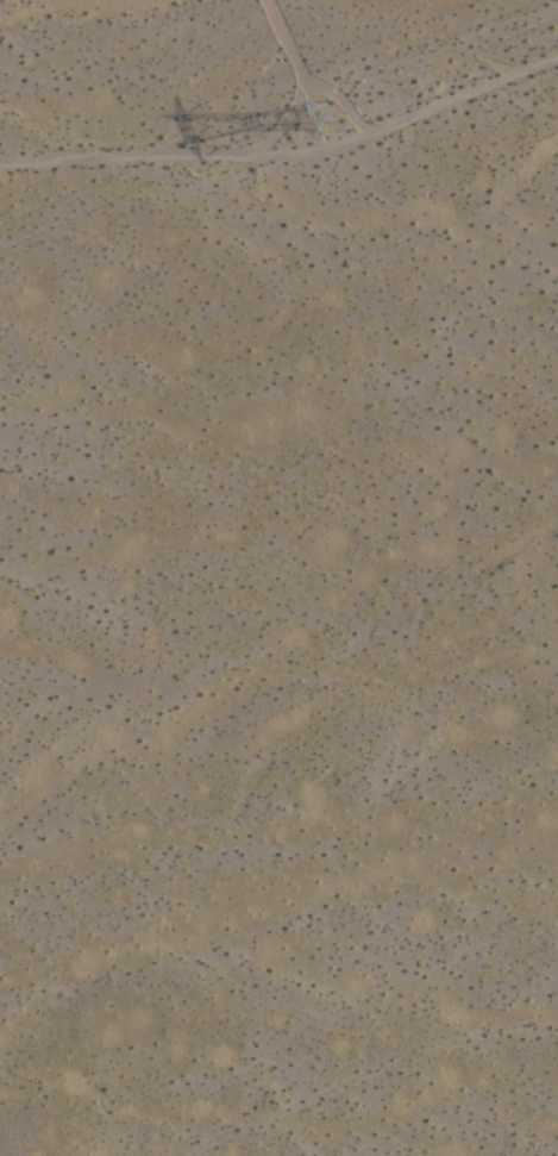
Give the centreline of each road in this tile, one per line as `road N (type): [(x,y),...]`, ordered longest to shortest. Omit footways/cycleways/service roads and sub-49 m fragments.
road 1 (track): [(0,175),(350,157),(557,71)]

